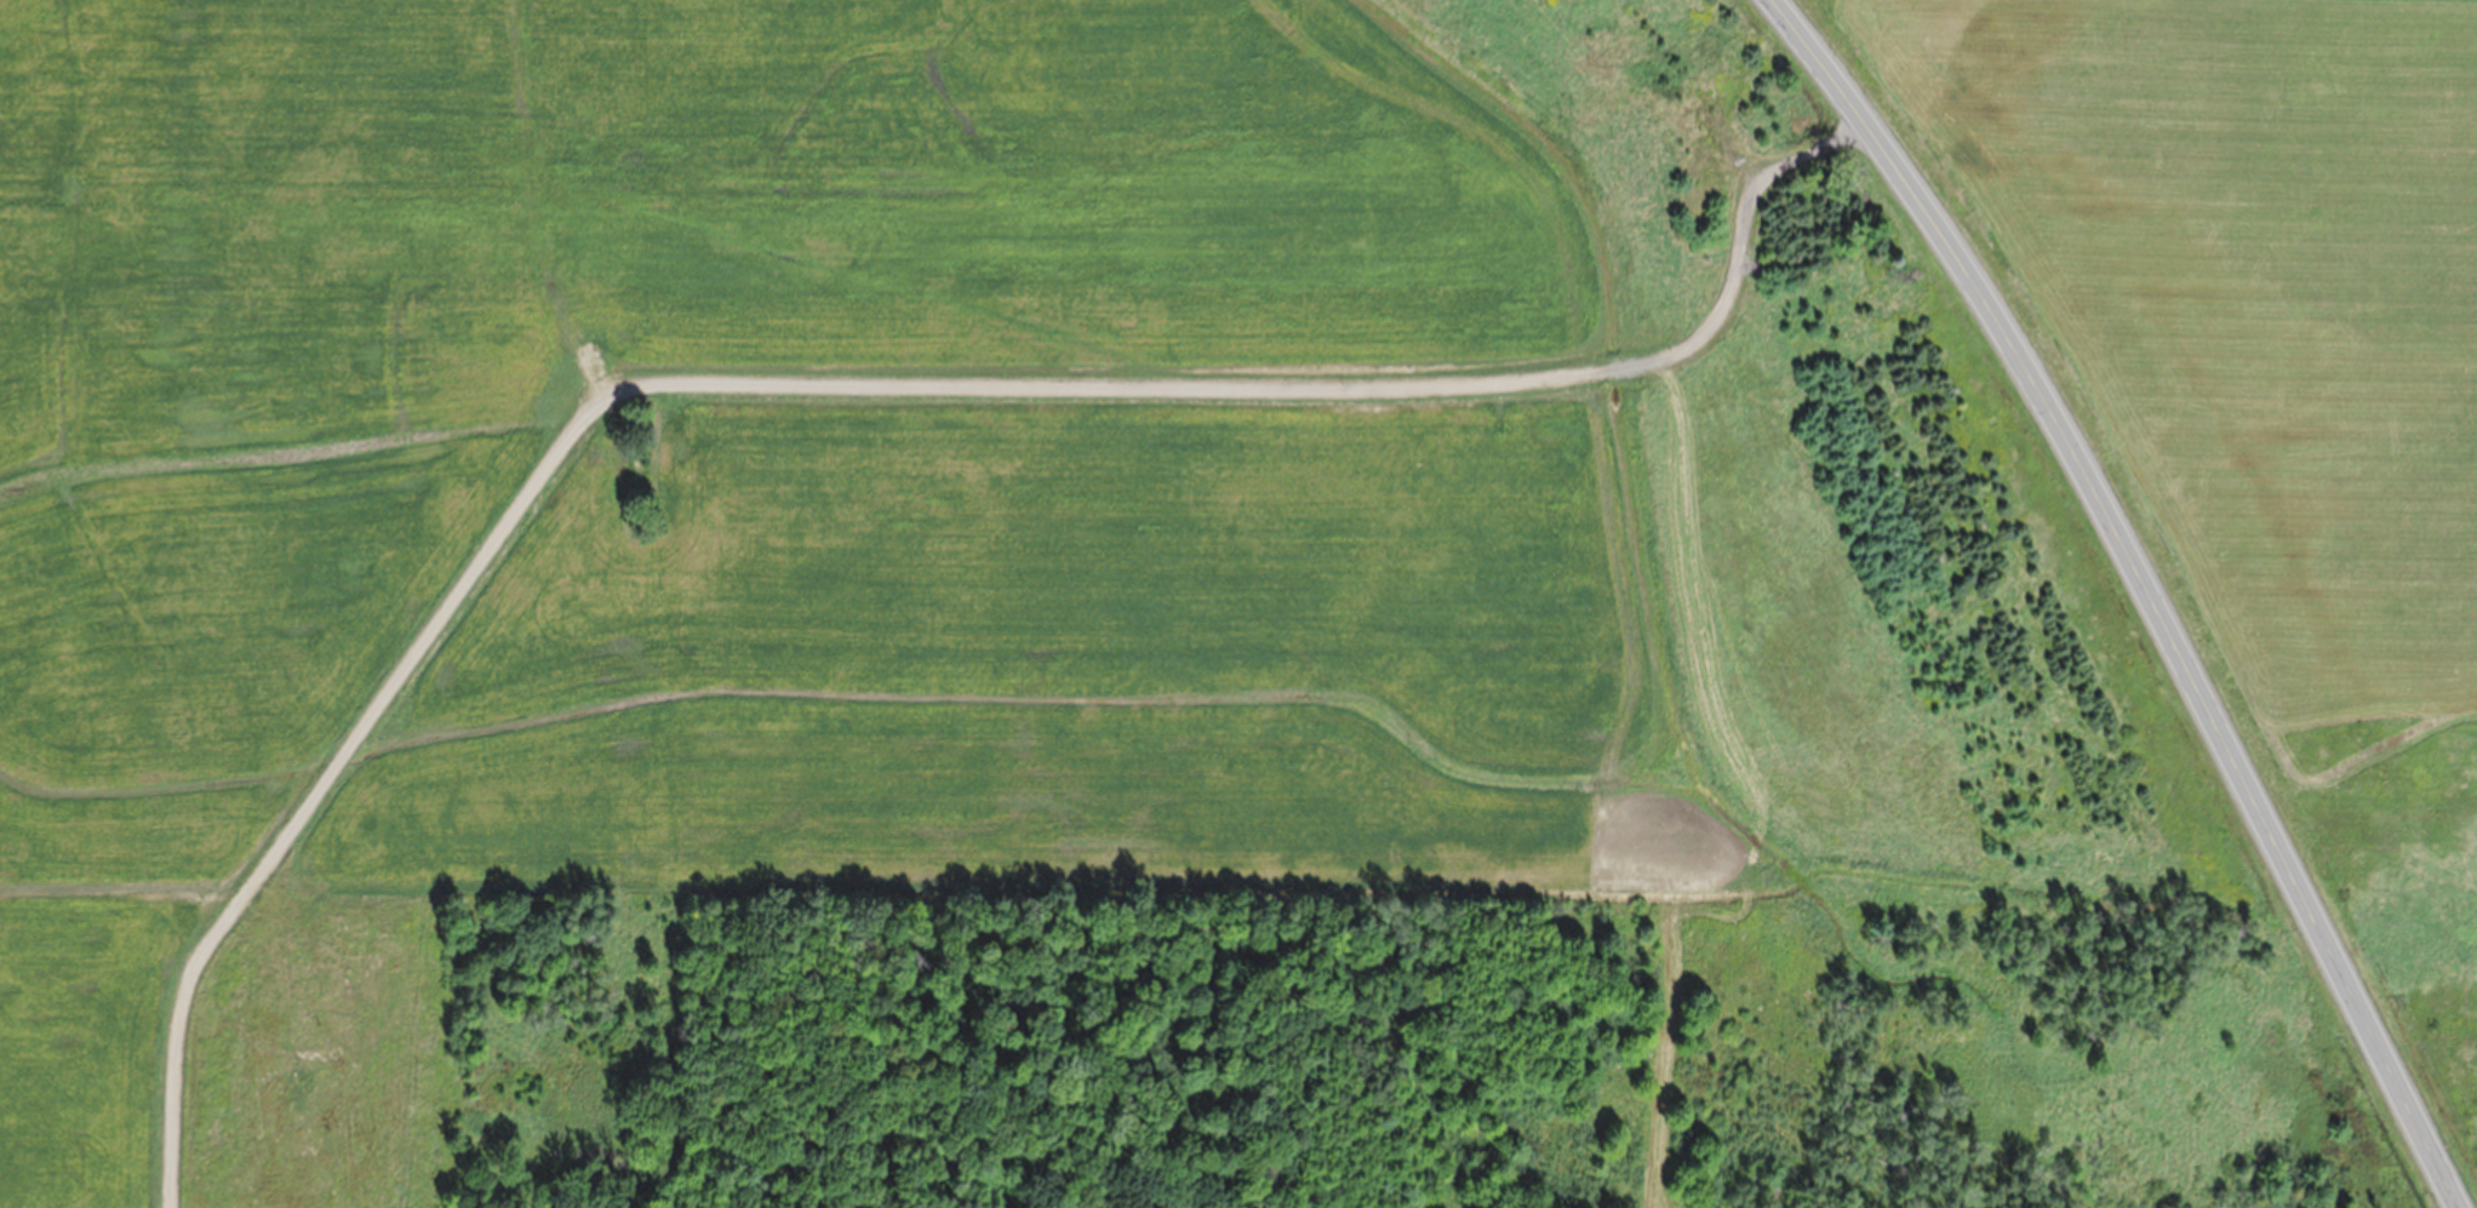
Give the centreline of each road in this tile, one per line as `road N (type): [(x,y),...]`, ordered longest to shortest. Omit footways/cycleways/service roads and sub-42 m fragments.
road 1 (residential): [(169,1207),(176,1020),(190,968),(576,419),(623,384),(1241,388),(1478,383),(1636,366),(1710,330),(1727,294),(1747,191),(1764,173),(1864,124)]
road 2 (secondary): [(2458,1207),(2046,405),(1928,214),(1769,0)]

